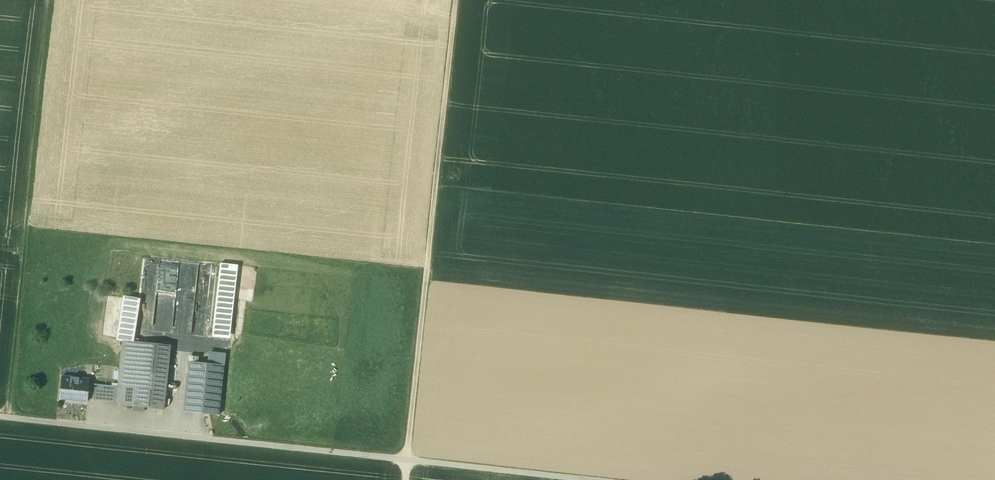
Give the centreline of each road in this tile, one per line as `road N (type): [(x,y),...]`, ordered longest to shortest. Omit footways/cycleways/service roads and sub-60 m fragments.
road 1 (track): [(464,0),(412,479)]
road 2 (track): [(6,420),(50,0)]
road 3 (track): [(234,447),(562,479)]

